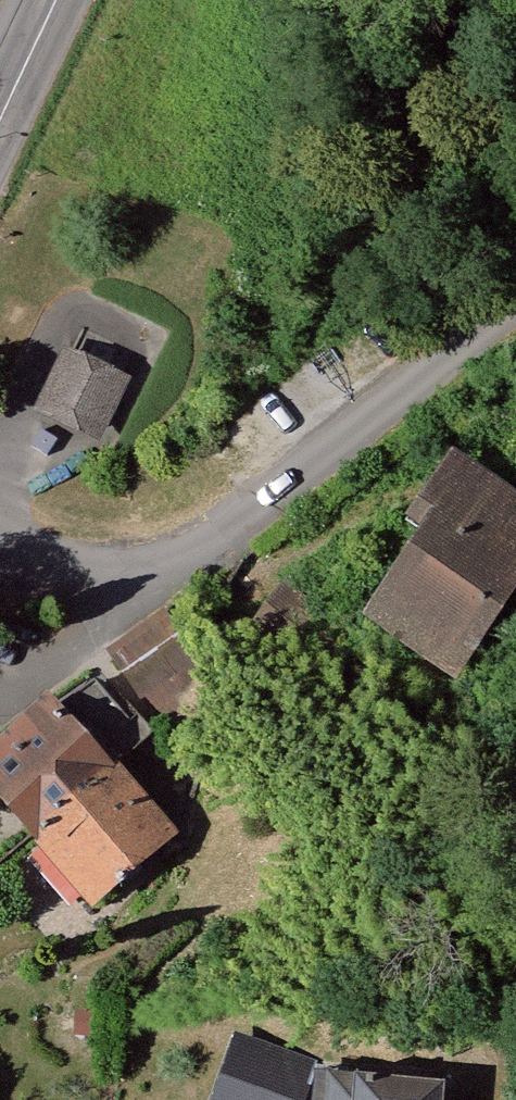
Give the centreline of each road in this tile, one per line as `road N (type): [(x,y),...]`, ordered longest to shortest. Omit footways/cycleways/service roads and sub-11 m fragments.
road 1 (residential): [(0,540),(86,581),(151,574),(213,541),(515,304)]
road 2 (secondary): [(60,0),(0,122)]

